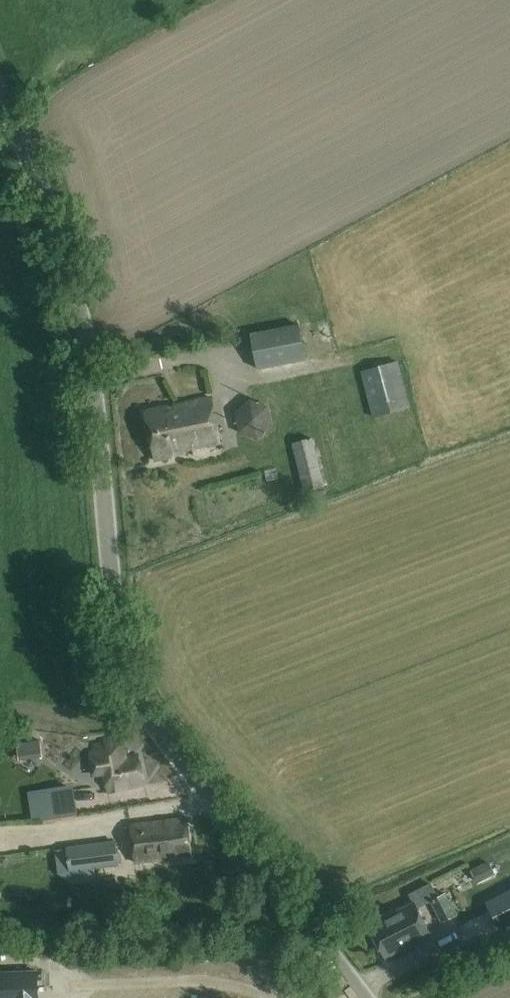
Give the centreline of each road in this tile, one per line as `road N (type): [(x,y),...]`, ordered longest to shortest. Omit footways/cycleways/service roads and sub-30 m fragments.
road 1 (unclassified): [(364,997),(113,669),(86,393),(67,286),(0,121)]

